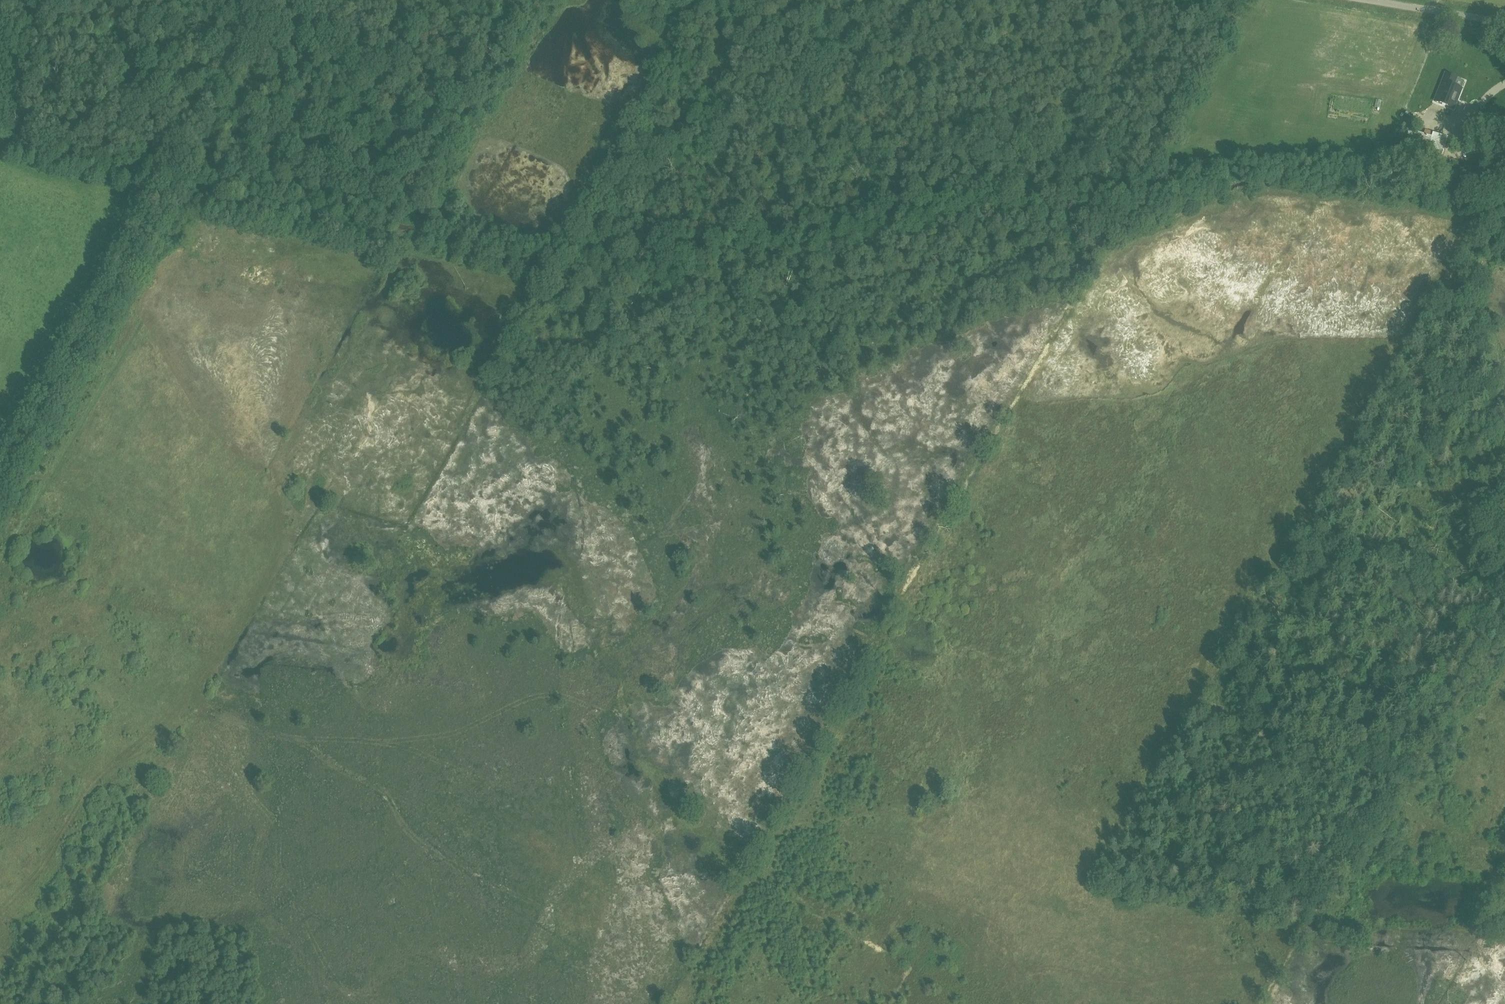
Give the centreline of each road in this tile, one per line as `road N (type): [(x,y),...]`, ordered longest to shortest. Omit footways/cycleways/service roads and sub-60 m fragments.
road 1 (unclassified): [(1504,22),(1368,0)]

